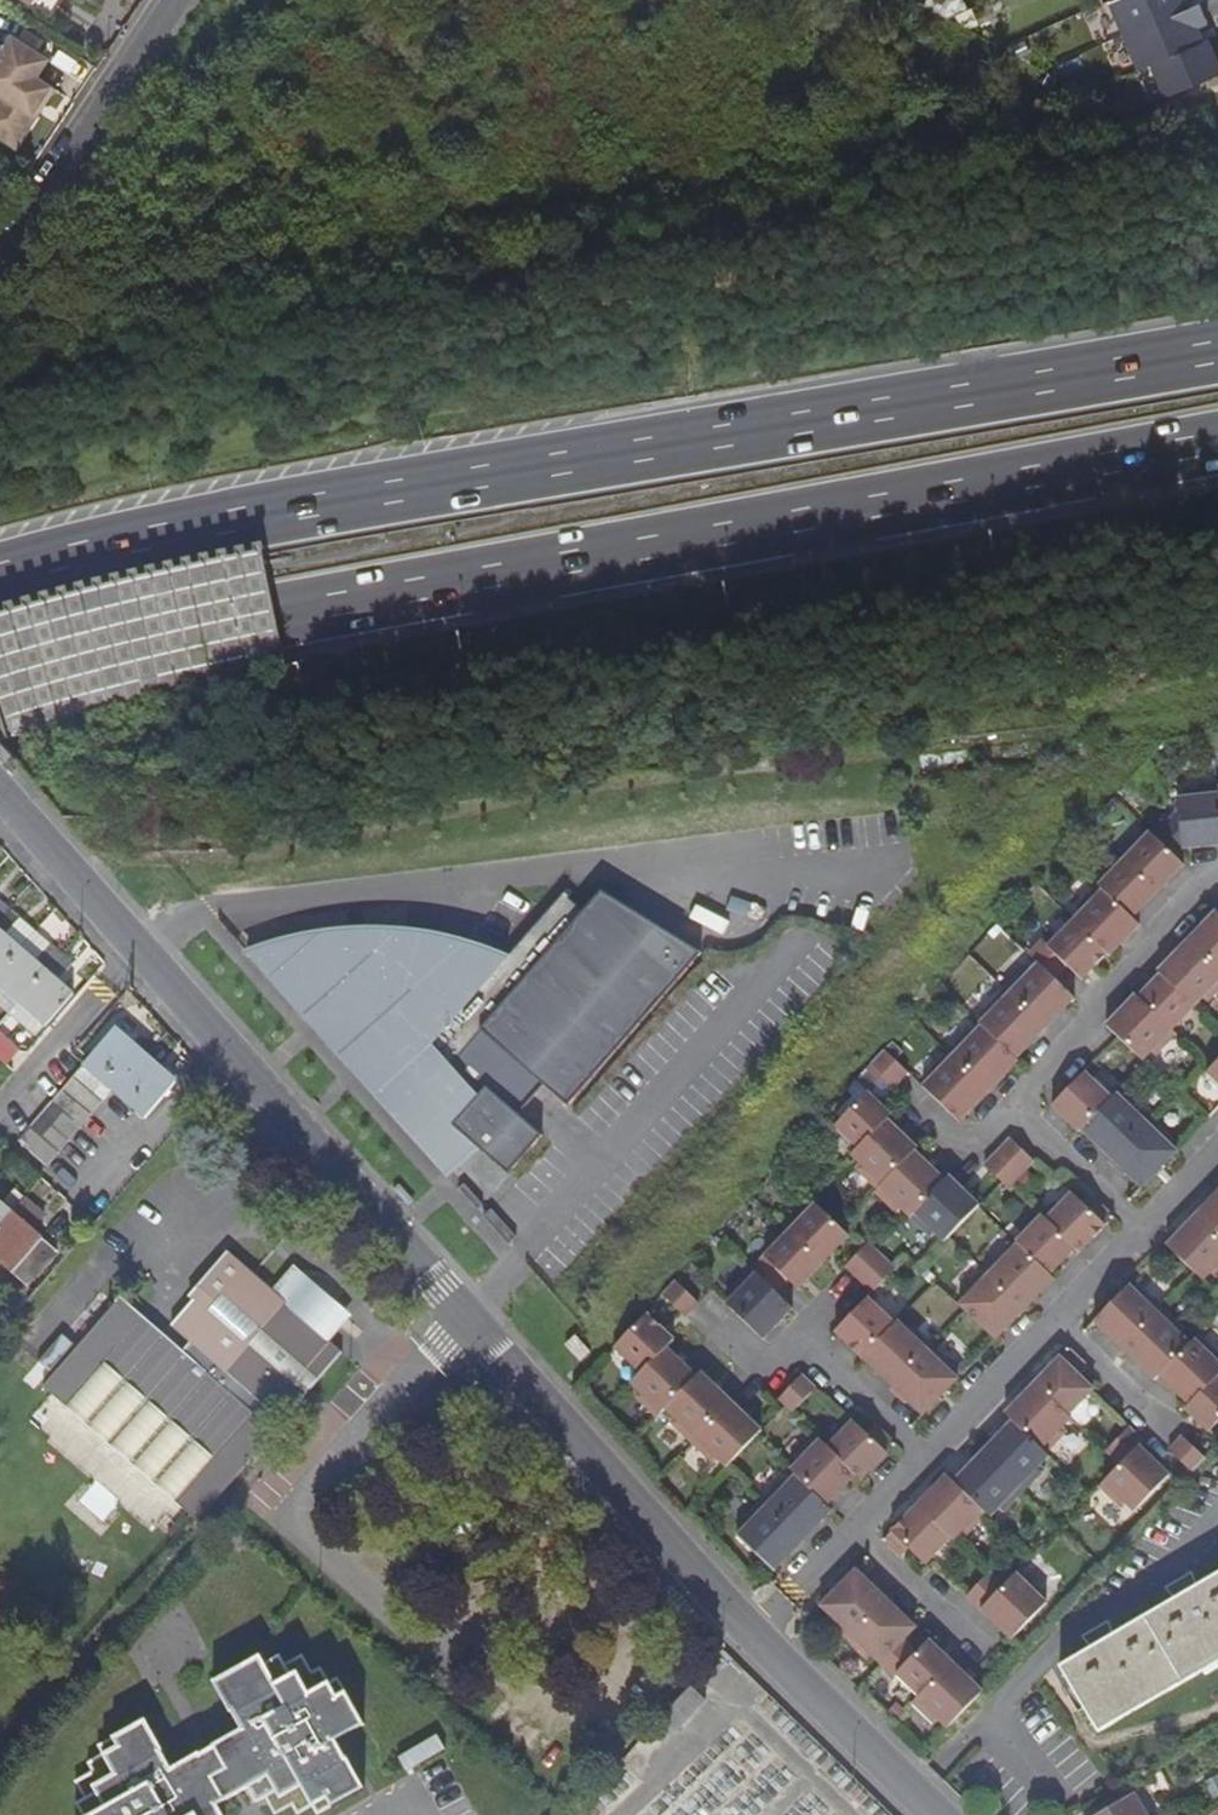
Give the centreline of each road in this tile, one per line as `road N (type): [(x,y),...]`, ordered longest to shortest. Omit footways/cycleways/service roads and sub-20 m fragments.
road 1 (motorway): [(0,674),(268,613),(1217,439)]
road 2 (motorway): [(1217,352),(156,536),(0,577)]
road 3 (unclassified): [(754,1634),(0,793)]
road 4 (residential): [(1217,1145),(754,1634)]
road 5 (residential): [(0,245),(43,196),(169,0)]
road 6 (unclassified): [(932,1814),(754,1634)]

